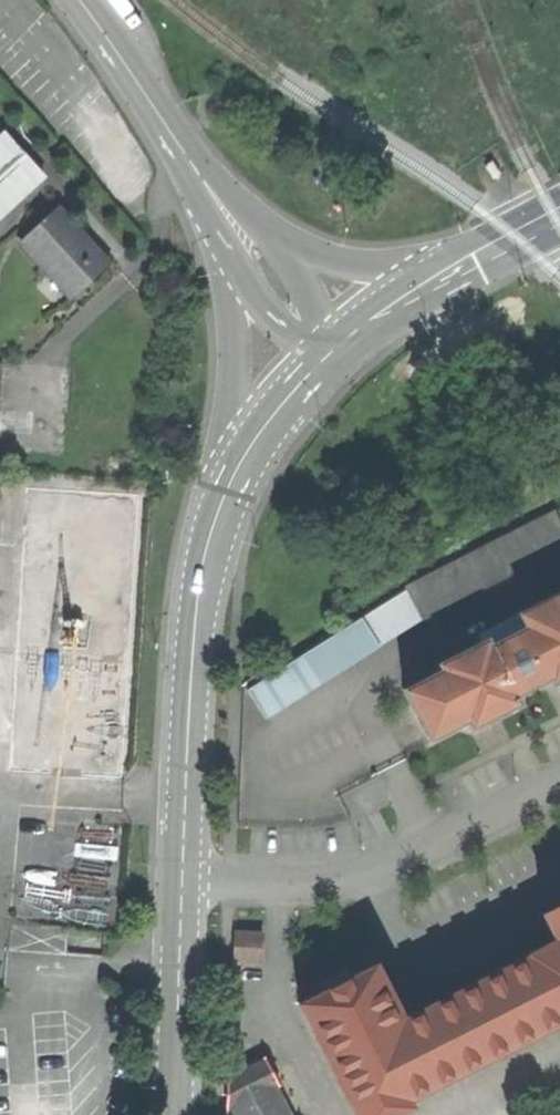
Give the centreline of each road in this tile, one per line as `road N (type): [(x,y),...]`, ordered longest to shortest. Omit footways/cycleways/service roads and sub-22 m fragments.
road 1 (tertiary): [(239,466),(203,577),(187,873)]
road 2 (unclassified): [(559,782),(378,871),(187,873)]
road 3 (unclassified): [(230,209),(74,0)]
road 4 (tertiary): [(187,873),(176,1114)]
road 5 (unclassified): [(247,288),(239,466)]
road 6 (unclassified): [(447,273),(291,254)]
road 7 (tertiary): [(324,360),(239,466)]
road 8 (tertiary): [(559,211),(447,273)]
road 9 (tertiary): [(447,273),(343,343)]

